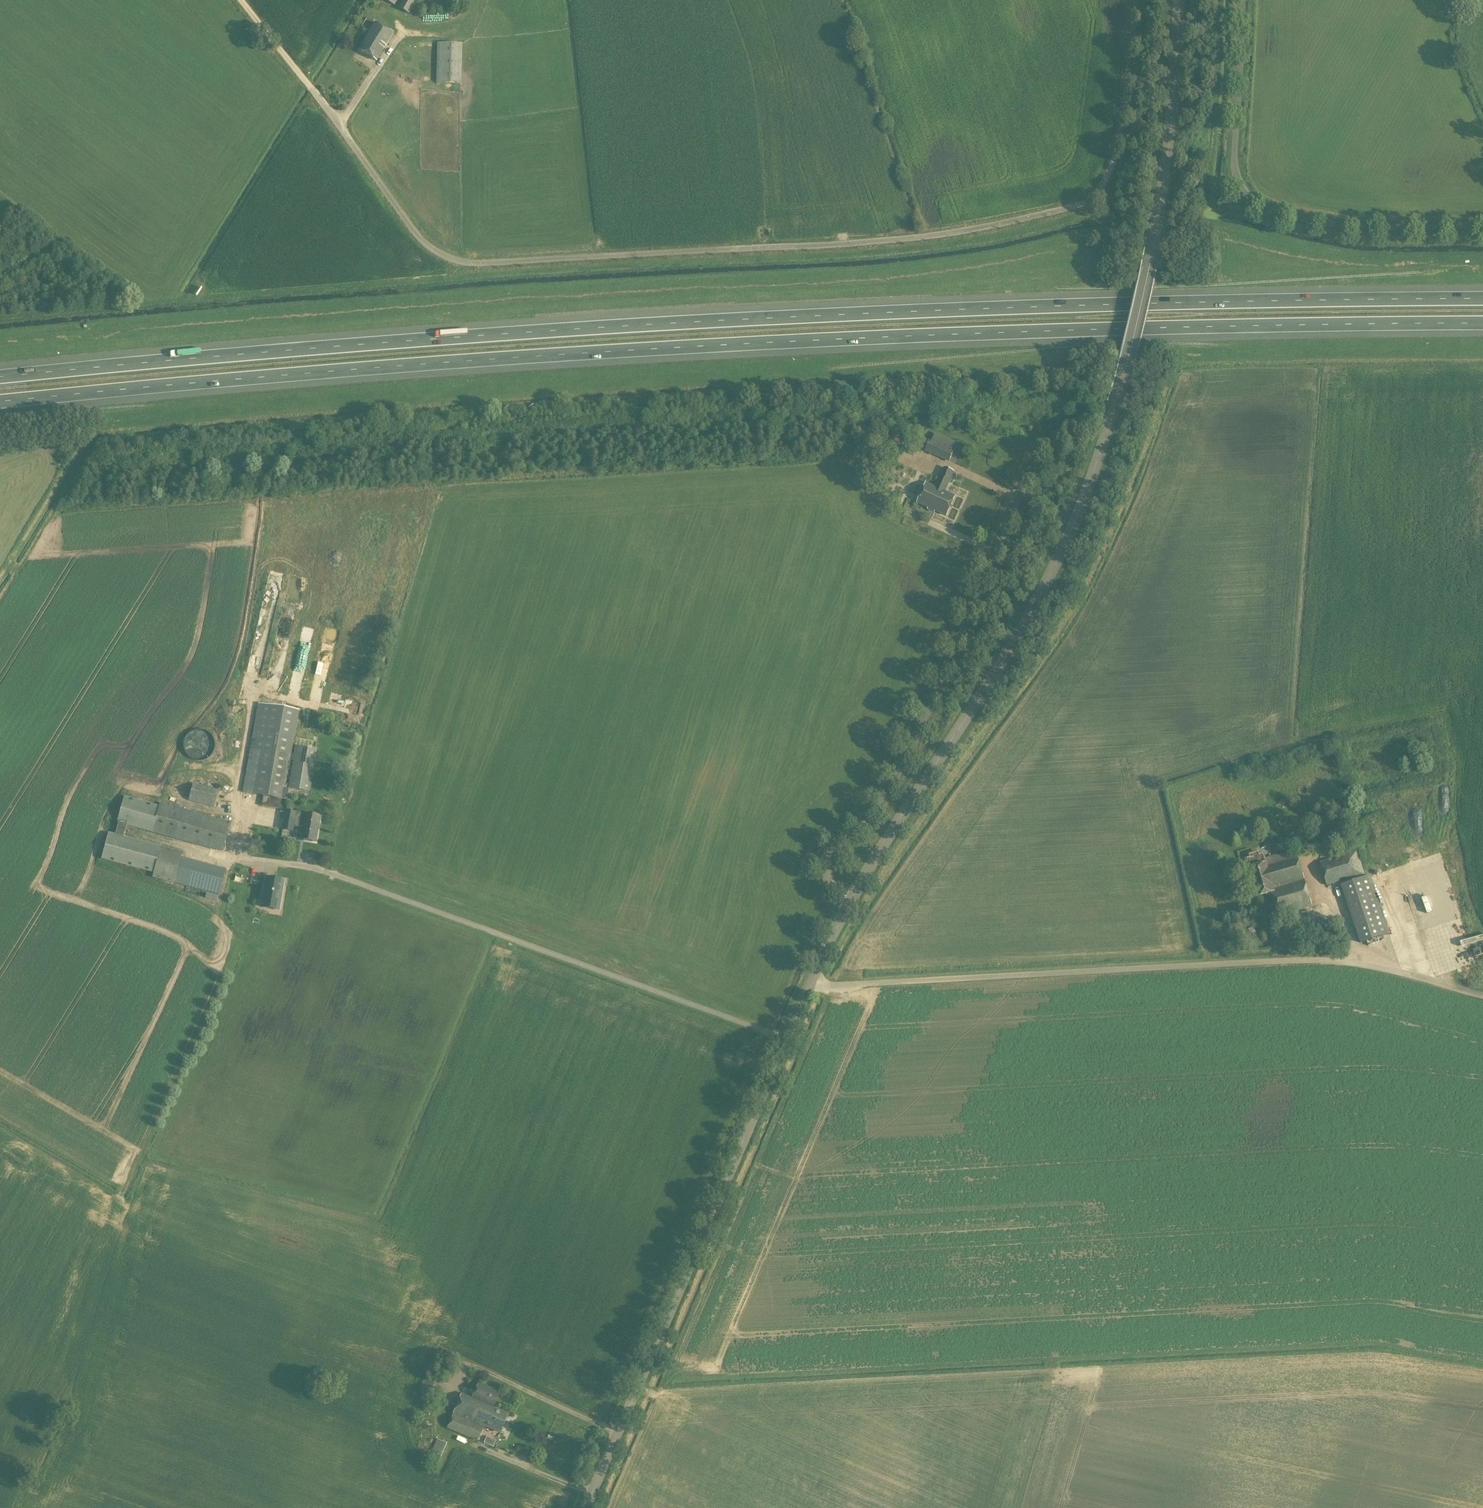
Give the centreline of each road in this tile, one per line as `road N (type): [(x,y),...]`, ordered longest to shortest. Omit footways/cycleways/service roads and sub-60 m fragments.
road 1 (motorway): [(1482,301),(998,308),(458,337),(0,378)]
road 2 (motorway): [(0,402),(458,362),(999,333),(1482,325)]
road 3 (unclassified): [(1135,0),(1118,153),(1094,199),(1000,225),(884,241),(484,263),(437,253),(416,235),(241,0)]
road 4 (tertiary): [(811,981),(881,848),(1029,615),(1110,430),(1159,209),(1179,0)]
road 5 (unclassified): [(811,981),(1352,961),(1397,967)]
road 6 (unclassified): [(788,1040),(305,868)]
road 7 (tertiary): [(583,1507),(788,1040)]
road 8 (unclassified): [(1242,0),(1234,157),(1251,199),(1339,226),(1482,227)]

